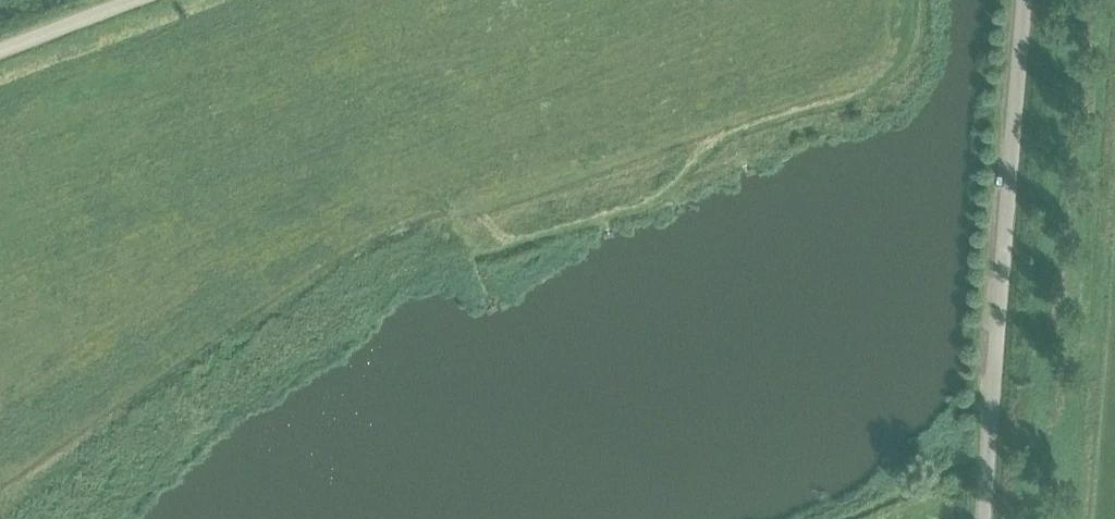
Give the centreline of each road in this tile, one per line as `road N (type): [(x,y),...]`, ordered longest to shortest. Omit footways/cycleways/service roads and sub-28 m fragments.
road 1 (tertiary): [(982,518),(1027,0)]
road 2 (track): [(1105,0),(1066,518)]
road 3 (unclassified): [(129,0),(0,48)]

